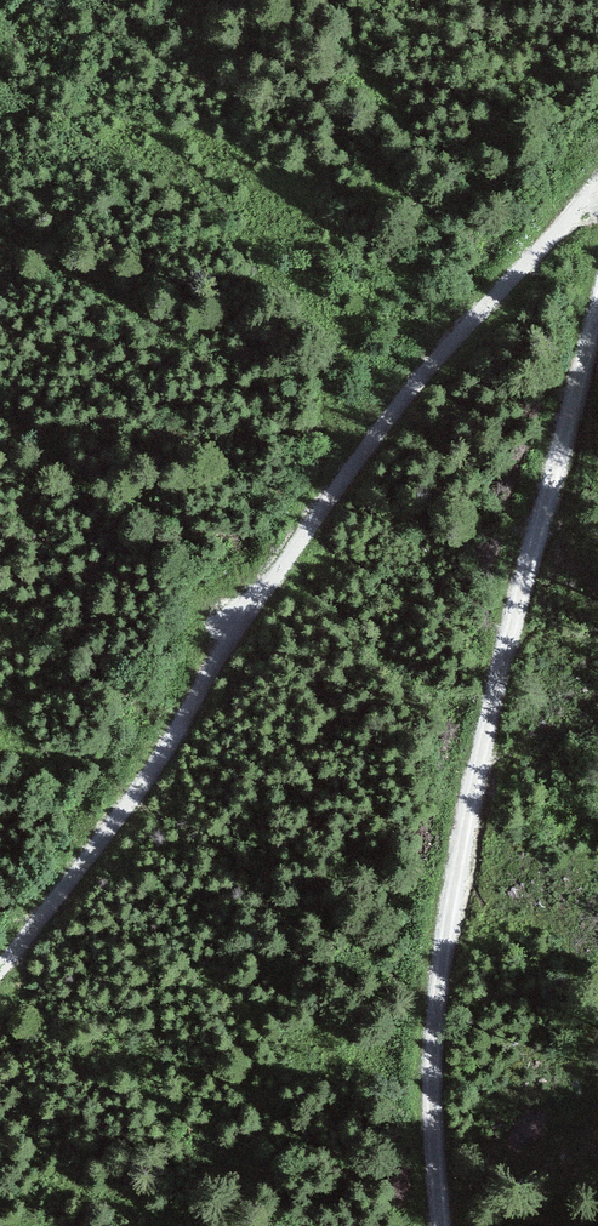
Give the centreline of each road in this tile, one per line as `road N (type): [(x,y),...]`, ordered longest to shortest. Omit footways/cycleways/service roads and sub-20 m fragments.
road 1 (track): [(597,183),(440,349),(249,614),(113,831),(0,979)]
road 2 (track): [(597,319),(488,745),(443,975),(435,1036),(443,1225)]

